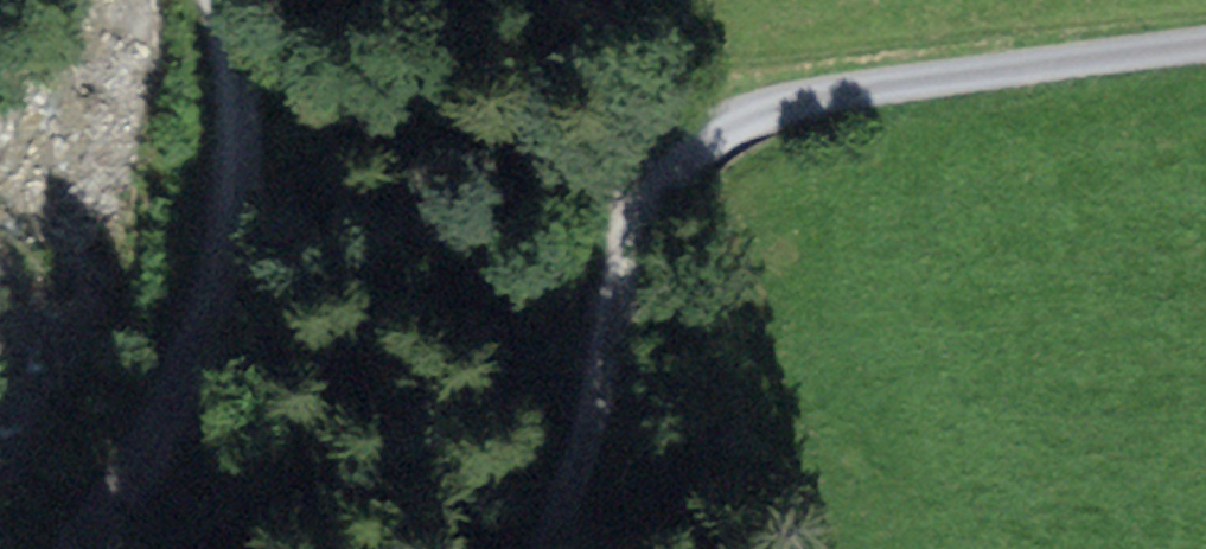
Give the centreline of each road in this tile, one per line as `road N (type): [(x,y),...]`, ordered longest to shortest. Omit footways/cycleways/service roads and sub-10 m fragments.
road 1 (track): [(475,548),(512,522),(591,369),(628,195),(690,140),(769,104),(1025,61)]
road 2 (track): [(196,0),(208,39),(203,234),(160,377),(22,548)]
road 3 (residential): [(1025,61),(1205,50)]

